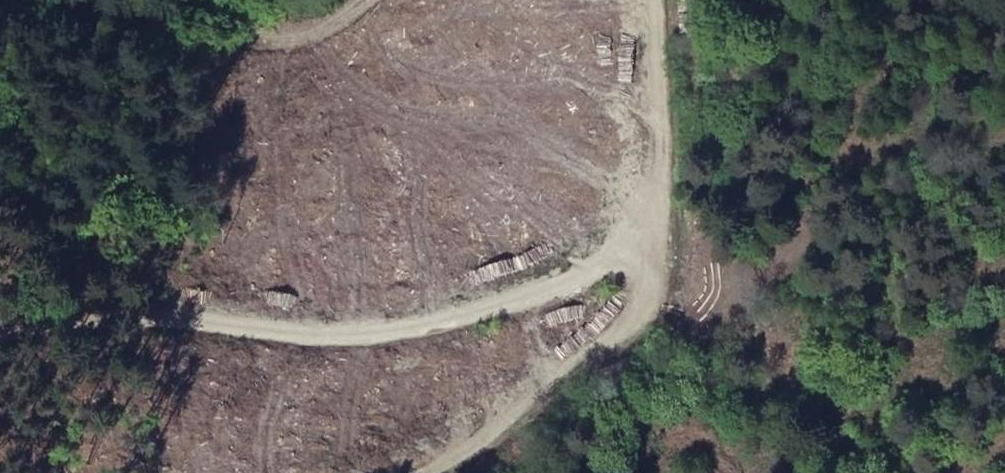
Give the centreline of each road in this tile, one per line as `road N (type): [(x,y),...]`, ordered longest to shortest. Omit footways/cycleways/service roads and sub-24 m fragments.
road 1 (track): [(653,237),(521,296),(384,331),(105,307),(25,321),(0,334)]
road 2 (track): [(421,472),(597,351),(644,304),(653,237),(654,0)]

